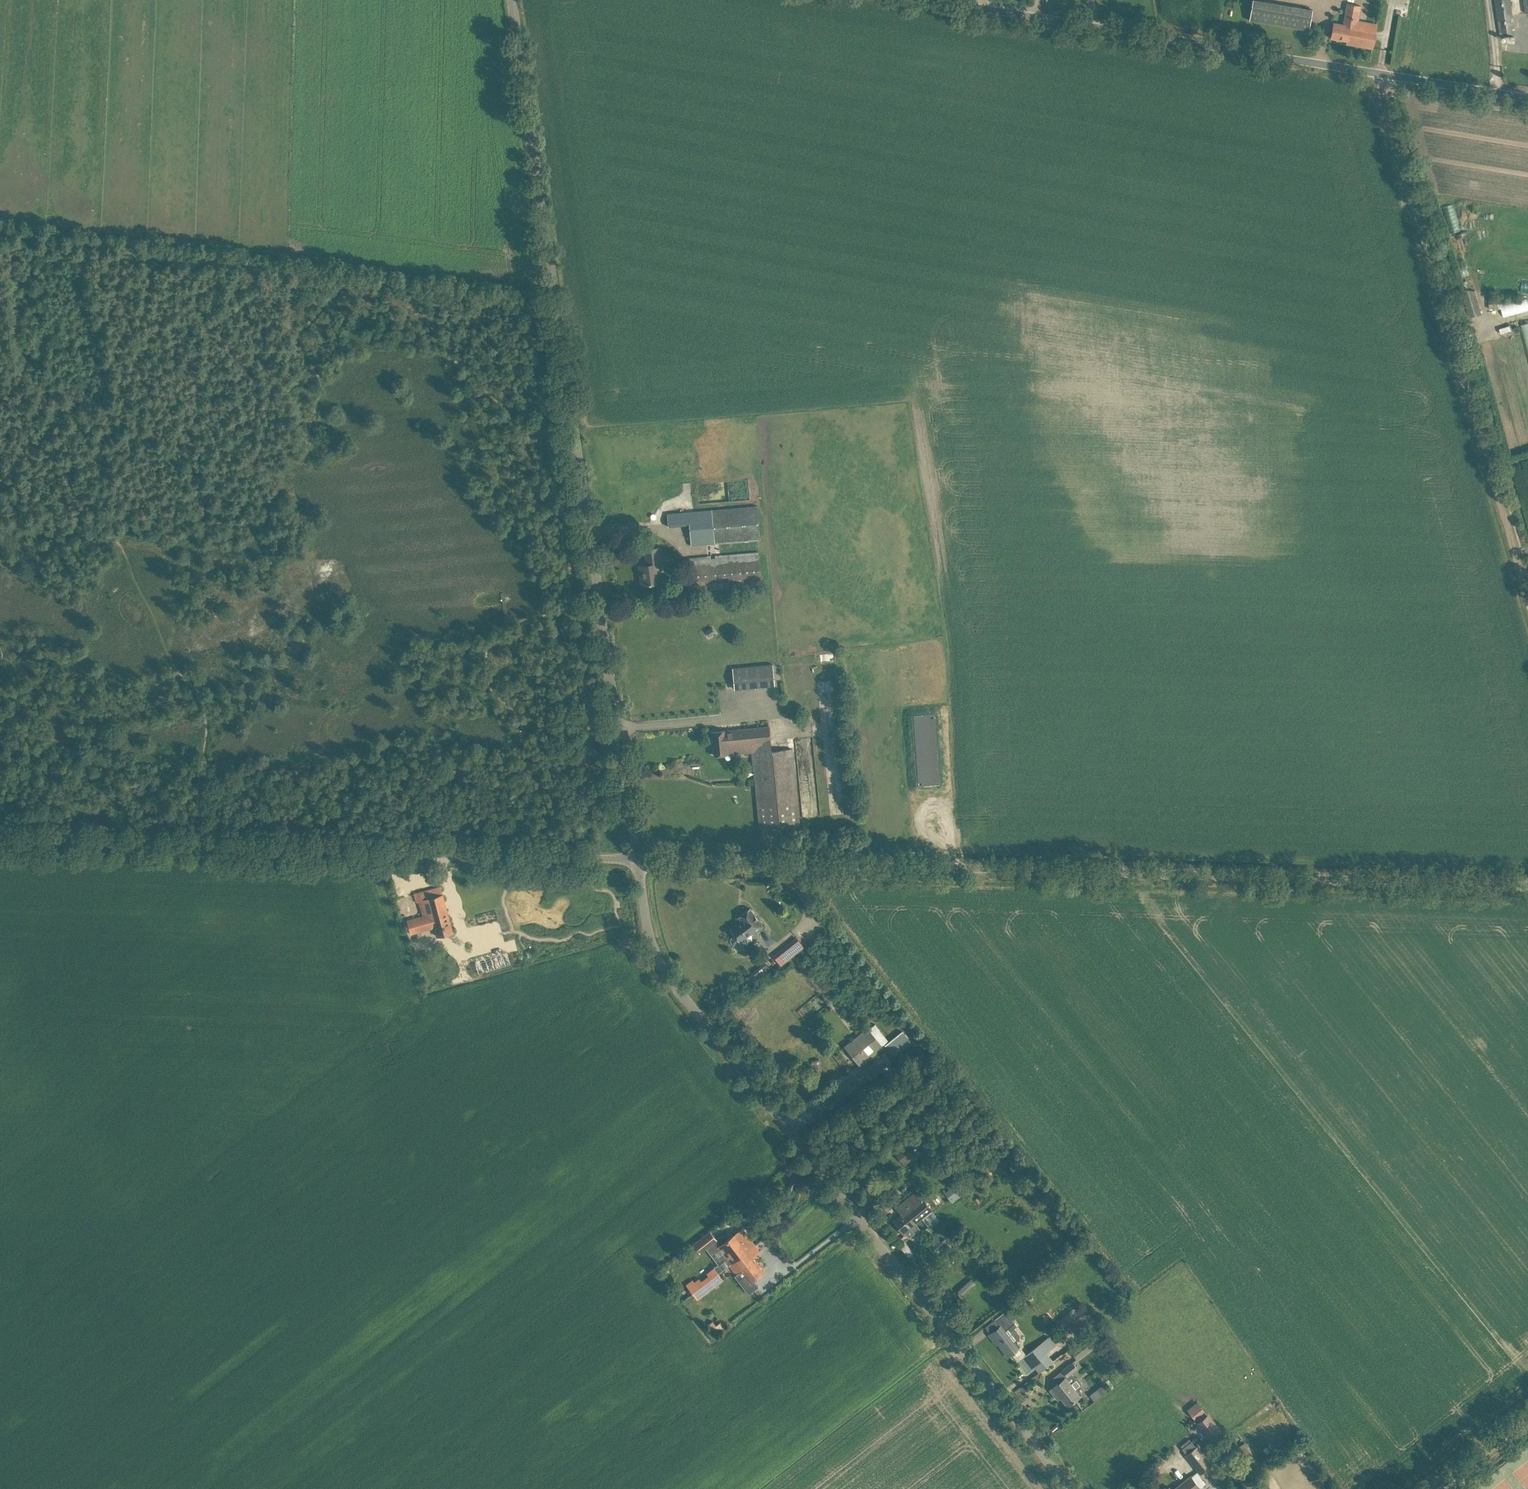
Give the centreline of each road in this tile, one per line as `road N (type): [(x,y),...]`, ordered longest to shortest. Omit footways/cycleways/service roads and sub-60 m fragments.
road 1 (unclassified): [(1527,885),(638,859)]
road 2 (tertiary): [(638,859),(514,0)]
road 3 (tertiary): [(1070,1488),(668,977),(645,919),(638,859)]
road 4 (unclassified): [(638,859),(0,835)]
road 5 (unclassified): [(1527,99),(932,0)]
road 6 (track): [(1386,76),(1527,583)]

